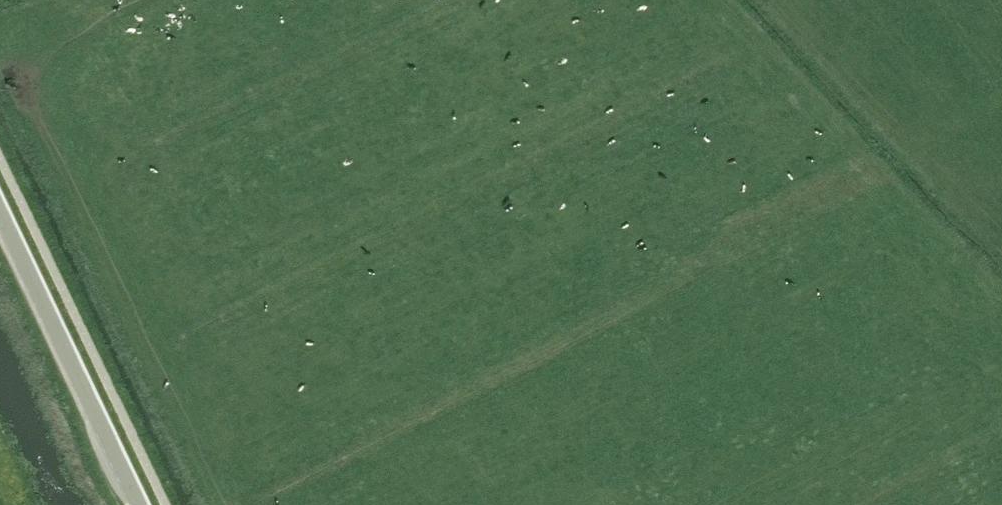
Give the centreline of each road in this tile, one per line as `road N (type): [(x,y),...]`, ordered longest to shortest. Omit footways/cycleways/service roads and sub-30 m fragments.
road 1 (unclassified): [(139,504),(0,214)]

